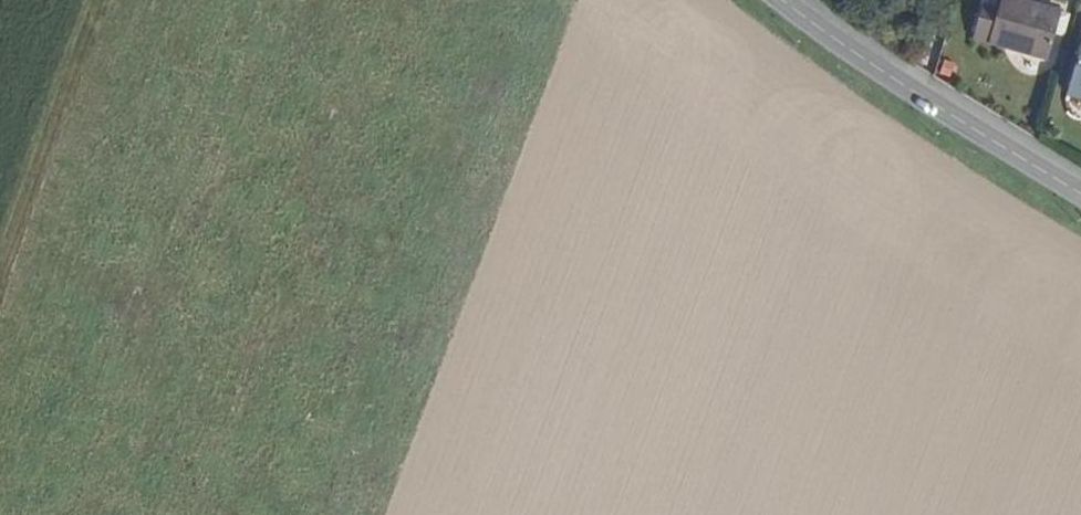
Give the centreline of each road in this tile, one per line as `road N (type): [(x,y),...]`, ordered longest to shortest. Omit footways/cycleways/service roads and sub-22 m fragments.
road 1 (residential): [(1080,195),(964,129),(781,0)]

